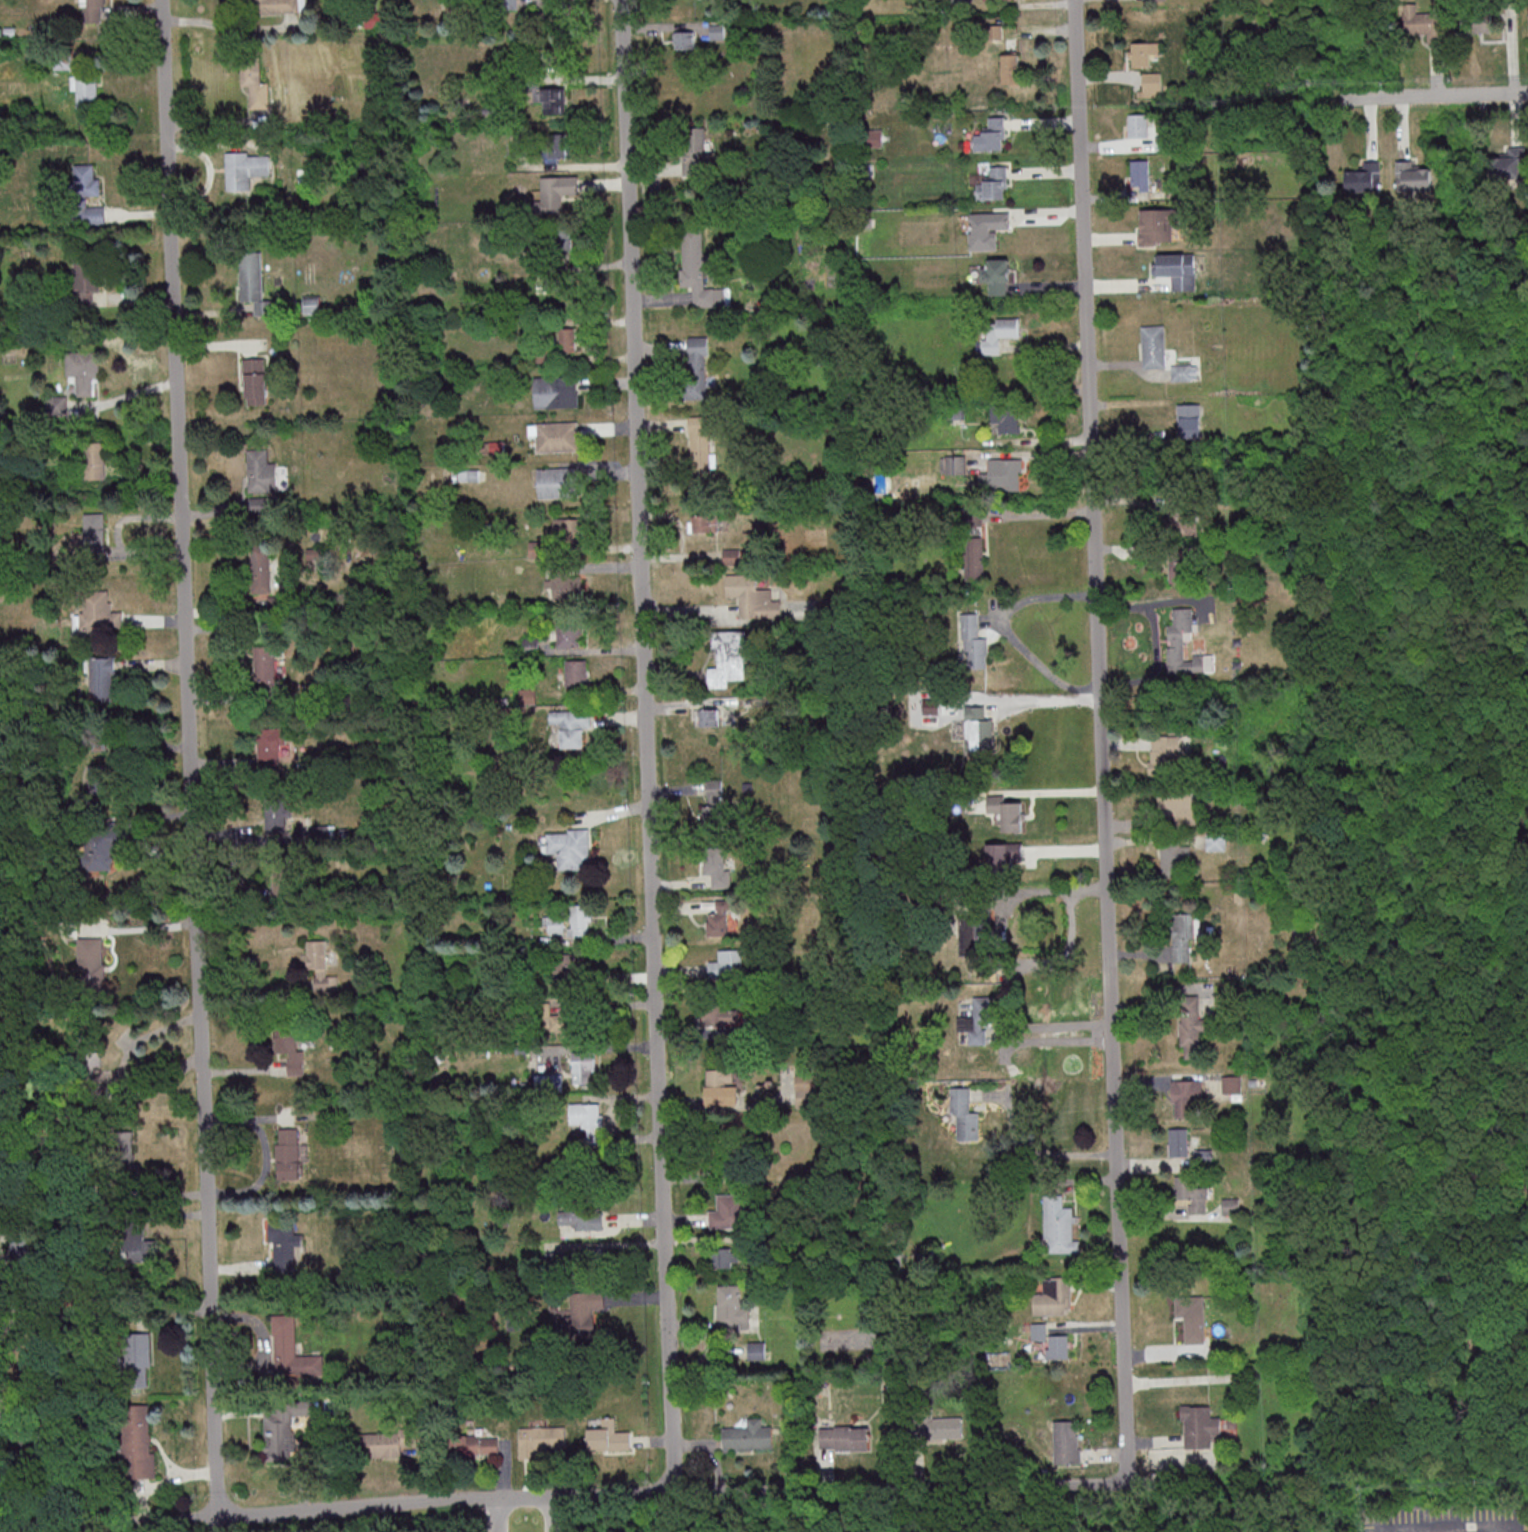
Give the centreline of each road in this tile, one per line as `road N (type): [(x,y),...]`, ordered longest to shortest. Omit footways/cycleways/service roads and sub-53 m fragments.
road 1 (residential): [(217,1531),(163,0)]
road 2 (residential): [(676,1492),(623,0)]
road 3 (residential): [(1127,1485),(1077,0)]
road 4 (residential): [(1127,1485),(676,1492),(0,1525)]
road 5 (residential): [(1527,94),(1363,98)]

